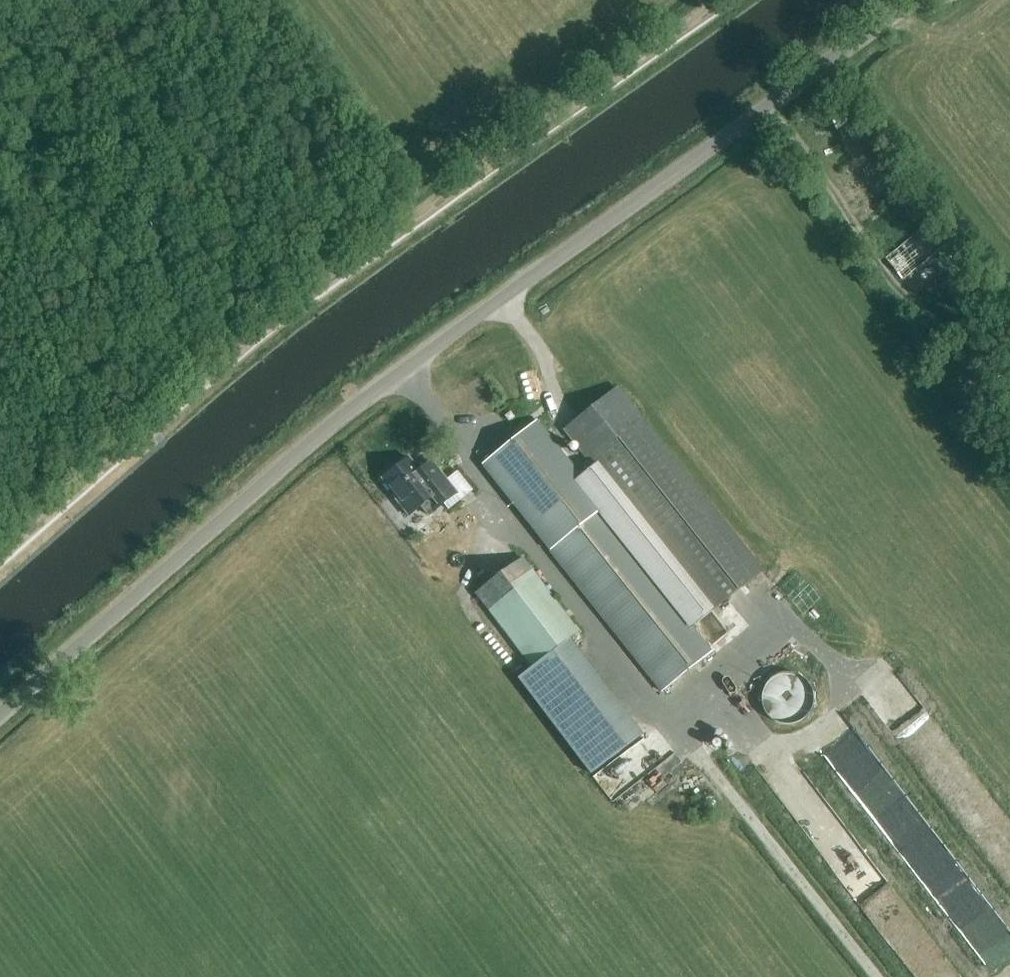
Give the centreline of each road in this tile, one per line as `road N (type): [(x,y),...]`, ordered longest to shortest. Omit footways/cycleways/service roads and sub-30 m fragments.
road 1 (unclassified): [(0,716),(328,432),(919,0)]
road 2 (track): [(0,549),(254,324),(719,0)]

